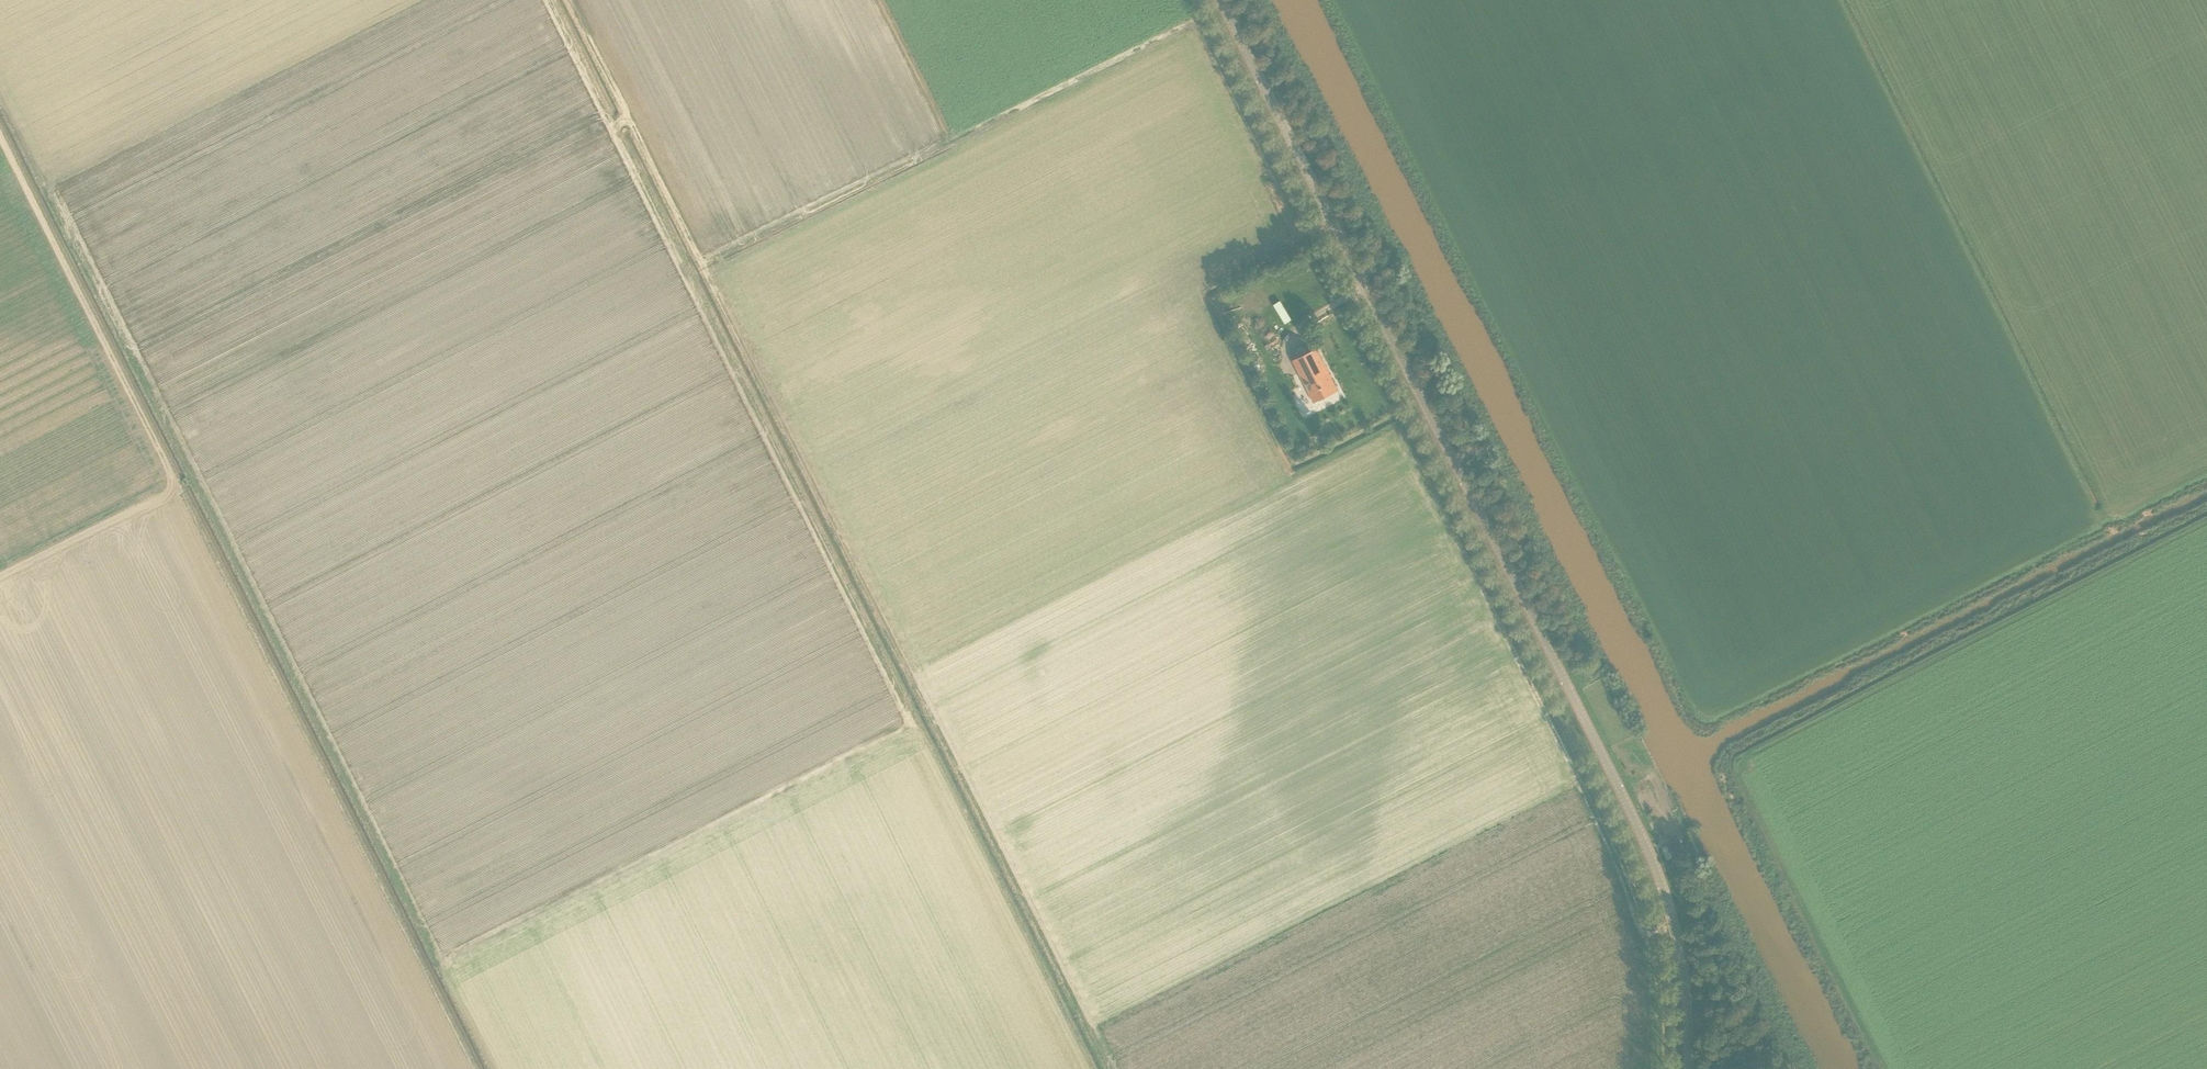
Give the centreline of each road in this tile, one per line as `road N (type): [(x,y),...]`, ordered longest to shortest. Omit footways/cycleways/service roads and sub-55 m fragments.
road 1 (unclassified): [(1684,1068),(1686,972),(1657,869),(1221,0)]

